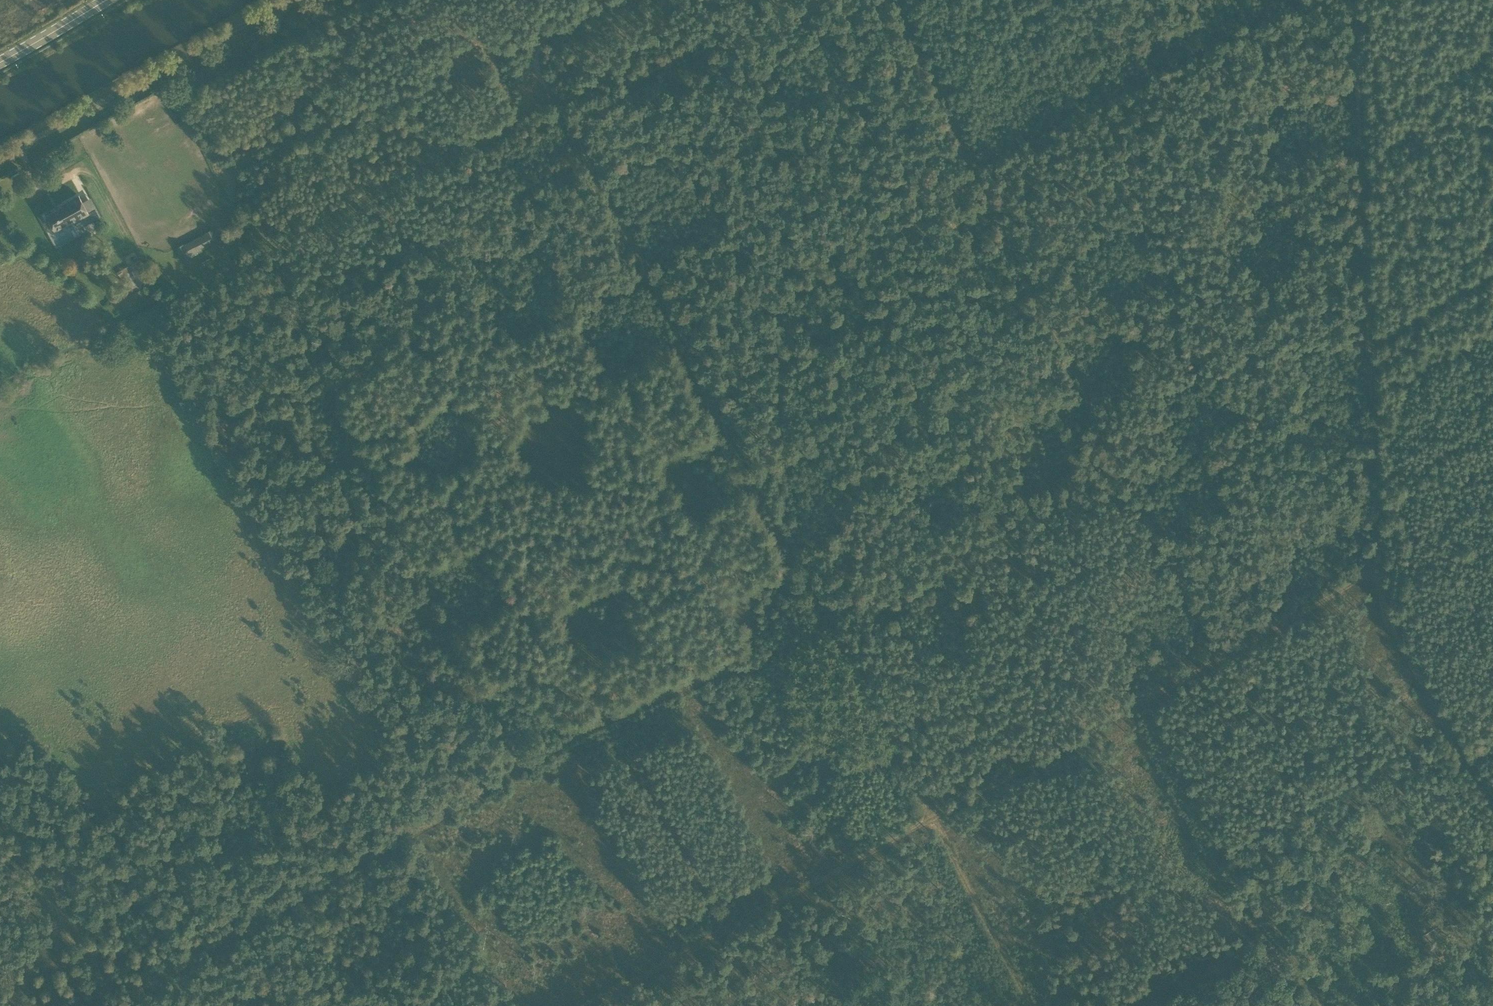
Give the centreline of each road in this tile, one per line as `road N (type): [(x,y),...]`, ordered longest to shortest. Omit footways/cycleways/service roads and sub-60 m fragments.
road 1 (track): [(258,257),(525,752),(823,618),(1029,1005)]
road 2 (track): [(1218,657),(891,0)]
road 3 (track): [(648,282),(823,618)]
road 4 (unclassified): [(0,157),(285,0)]
road 5 (track): [(550,88),(648,282)]
road 6 (track): [(1218,657),(1378,575)]
road 7 (track): [(619,0),(556,30),(541,48),(550,88)]
road 8 (secondary): [(0,62),(107,0)]

